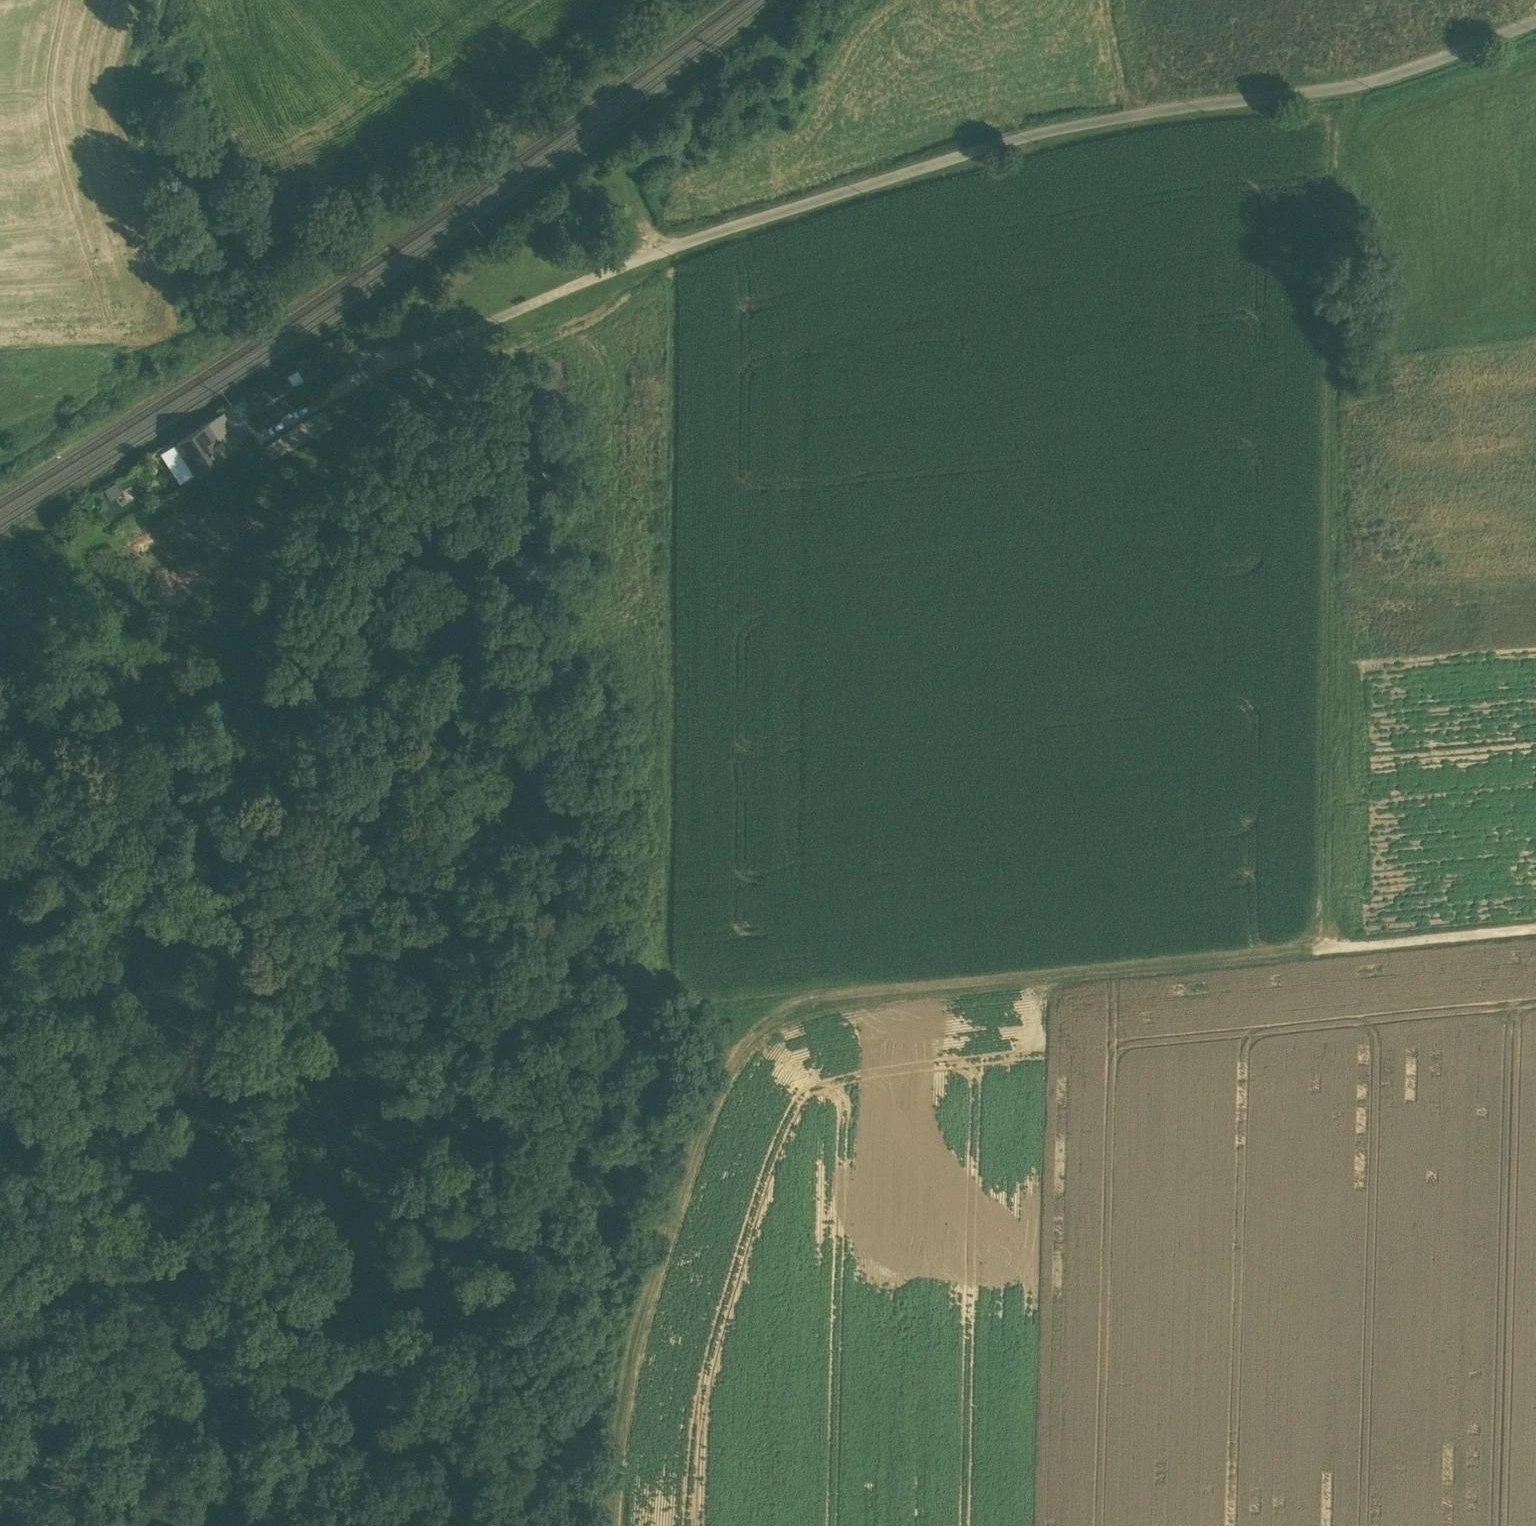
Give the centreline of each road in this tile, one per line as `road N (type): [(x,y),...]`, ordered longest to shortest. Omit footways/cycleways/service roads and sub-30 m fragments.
road 1 (track): [(1535,21),(1357,89),(1106,121),(942,160),(761,218),(498,318),(332,393)]
road 2 (track): [(1333,950),(774,1005),(710,1025),(678,1074),(594,1347),(582,1525)]
road 3 (track): [(1357,89),(1333,950)]
road 4 (track): [(212,336),(154,100),(185,0)]
road 5 (track): [(1535,929),(1333,950)]

